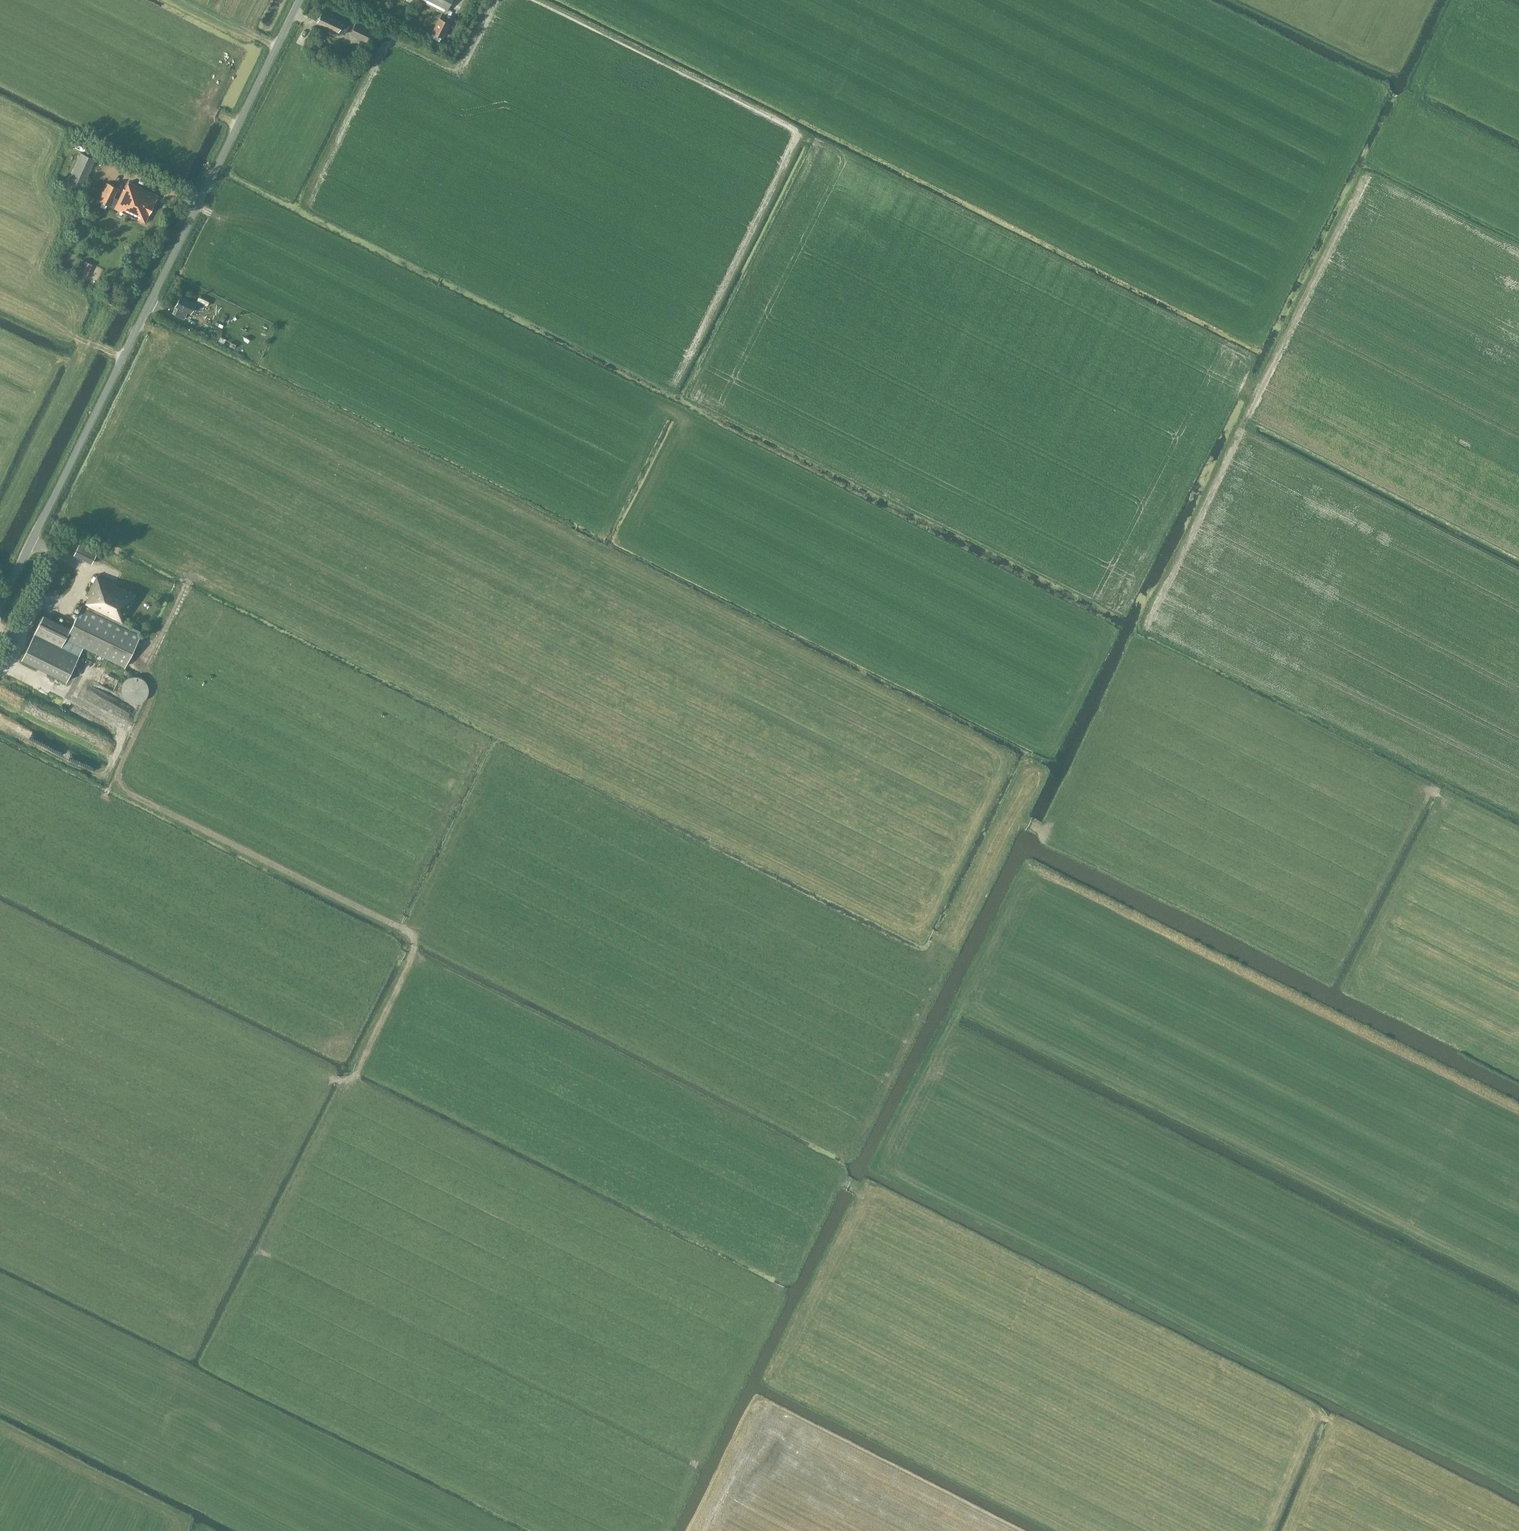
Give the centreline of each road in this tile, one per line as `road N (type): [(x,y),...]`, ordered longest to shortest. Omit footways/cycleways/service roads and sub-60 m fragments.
road 1 (unclassified): [(0,607),(299,0)]

